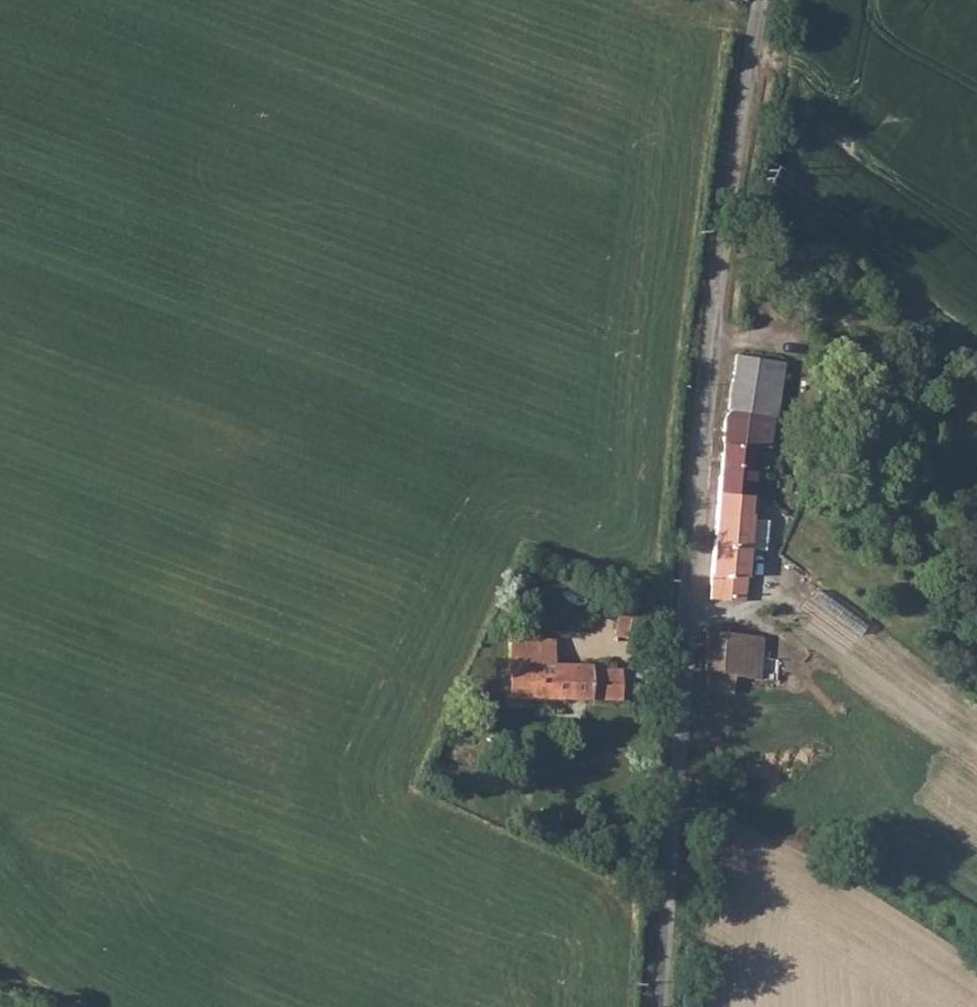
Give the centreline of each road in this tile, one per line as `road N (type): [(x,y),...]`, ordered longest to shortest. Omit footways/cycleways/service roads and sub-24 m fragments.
road 1 (unclassified): [(780,0),(695,499),(664,1006)]

